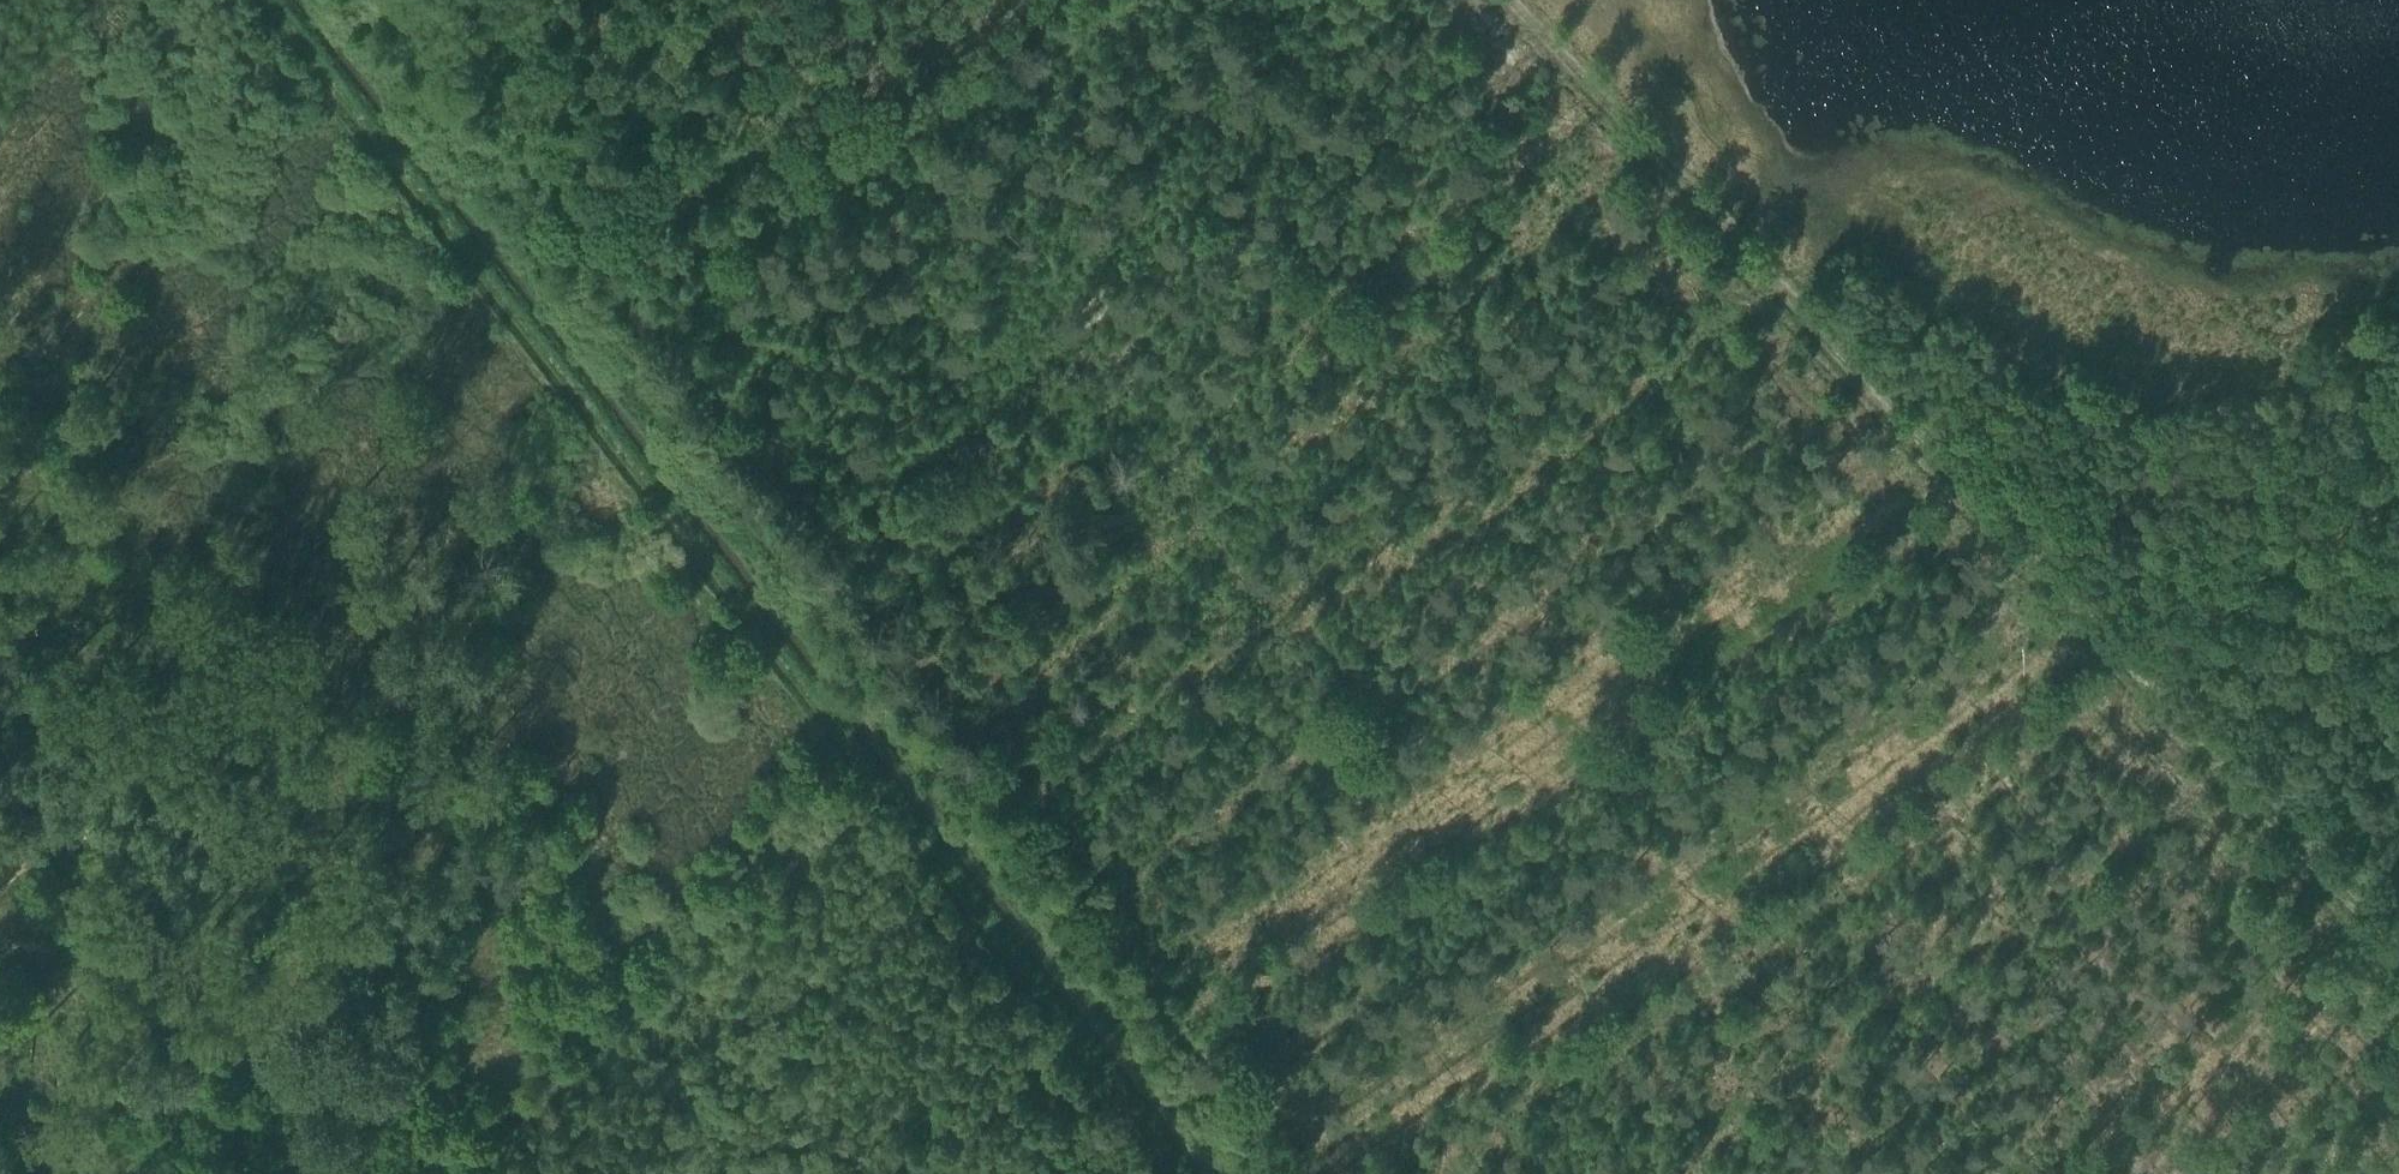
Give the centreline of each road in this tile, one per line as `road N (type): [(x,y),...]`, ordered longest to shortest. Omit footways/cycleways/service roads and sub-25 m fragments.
road 1 (track): [(274,0),(1171,1173)]

